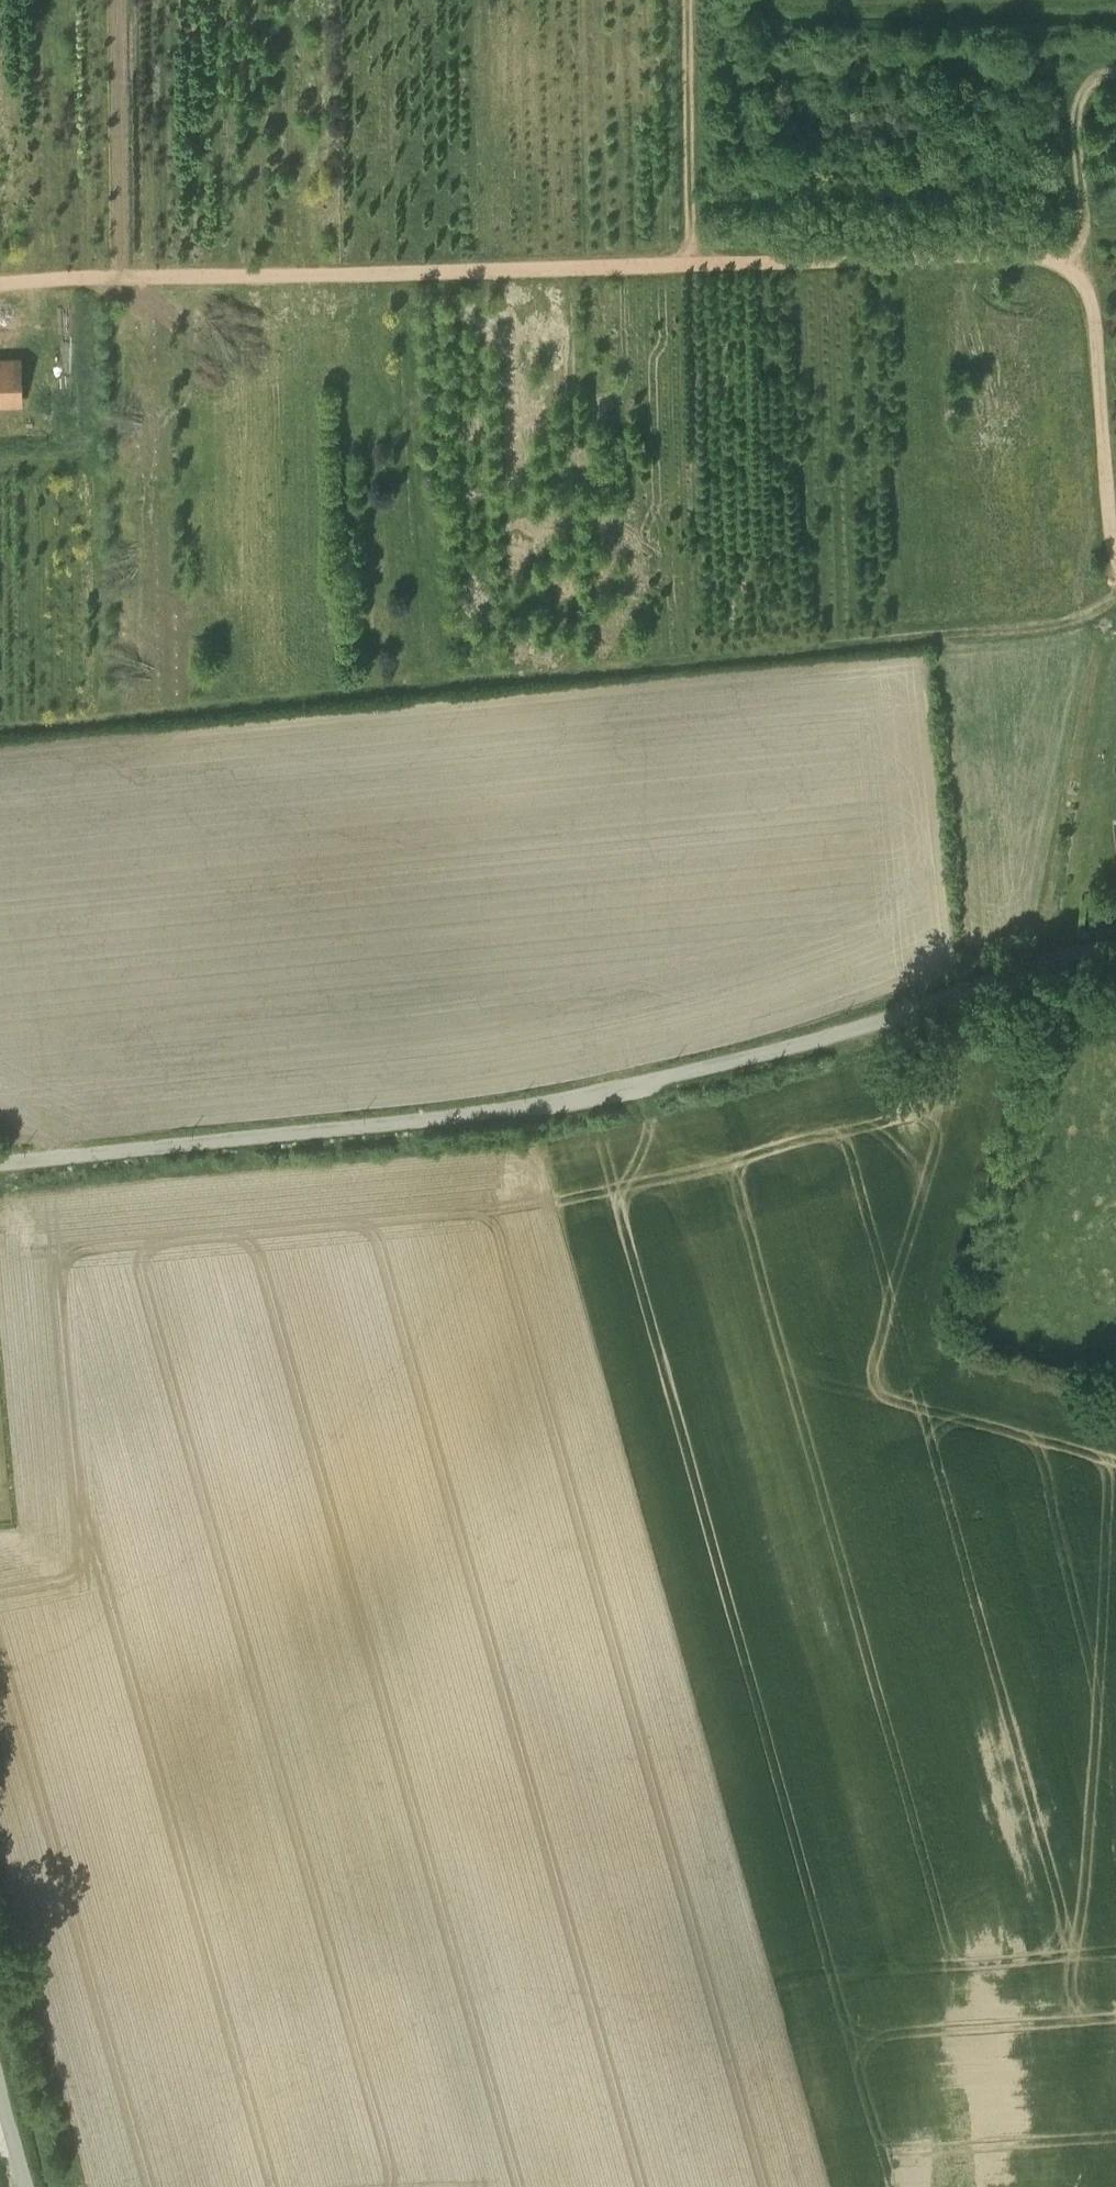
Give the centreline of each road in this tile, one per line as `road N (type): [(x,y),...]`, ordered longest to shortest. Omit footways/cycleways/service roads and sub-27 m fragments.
road 1 (track): [(1115,565),(1091,293),(1062,260),(1032,254),(0,279)]
road 2 (unclassified): [(0,1160),(637,1092),(945,1001),(1036,961),(1115,948)]
road 3 (track): [(1115,69),(1088,84),(1078,100),(1084,235),(1052,258)]

